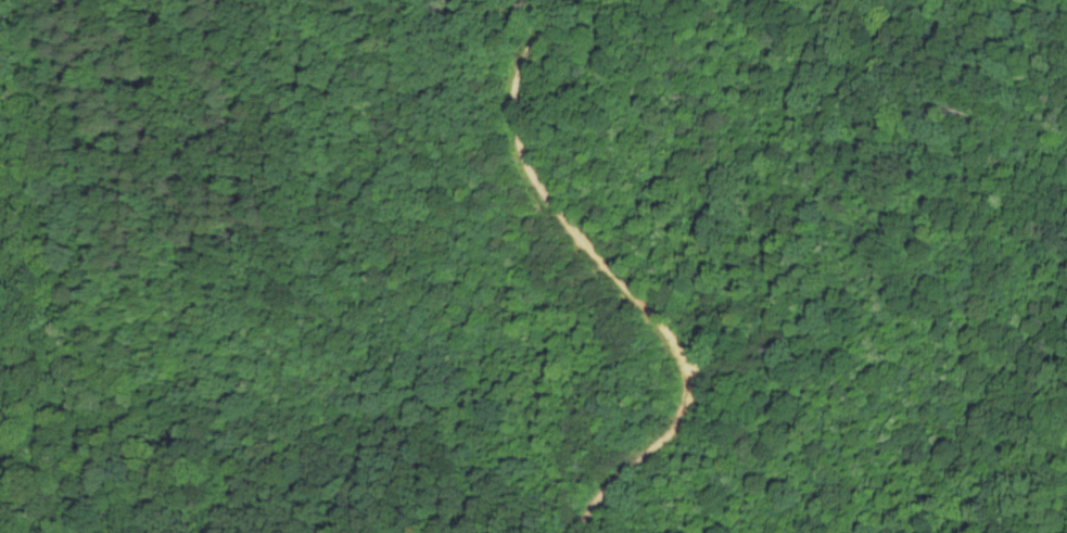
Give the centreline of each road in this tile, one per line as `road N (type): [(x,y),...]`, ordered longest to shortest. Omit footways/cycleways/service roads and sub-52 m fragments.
road 1 (residential): [(583,532),(581,367),(510,114),(516,43),(555,0)]

